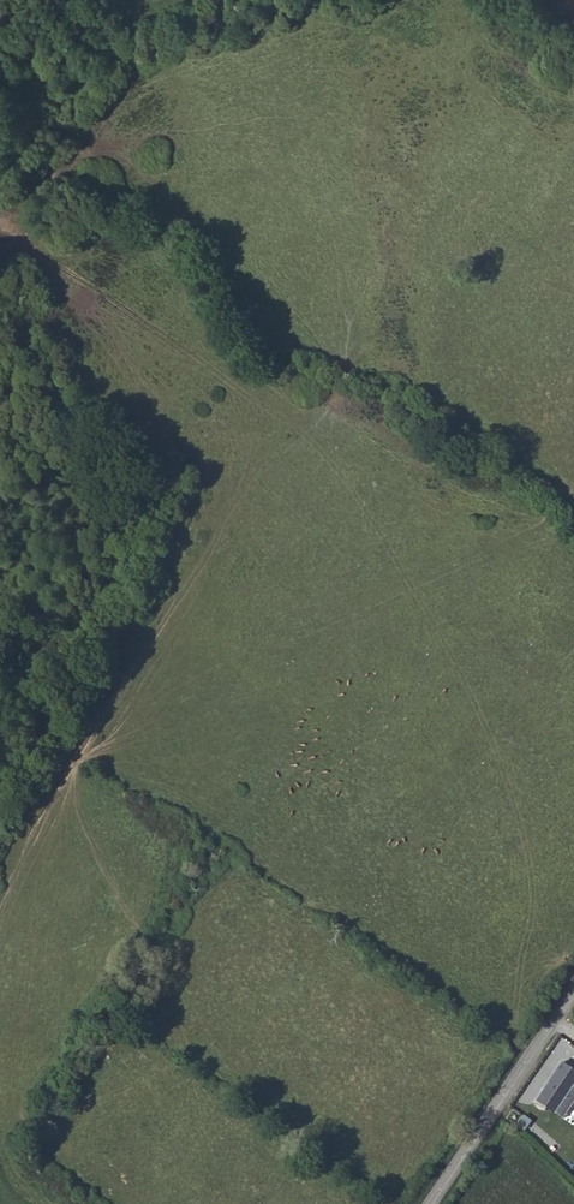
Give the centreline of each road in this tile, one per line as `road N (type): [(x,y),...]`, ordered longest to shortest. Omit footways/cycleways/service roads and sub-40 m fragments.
road 1 (tertiary): [(428,1203),(573,988)]

